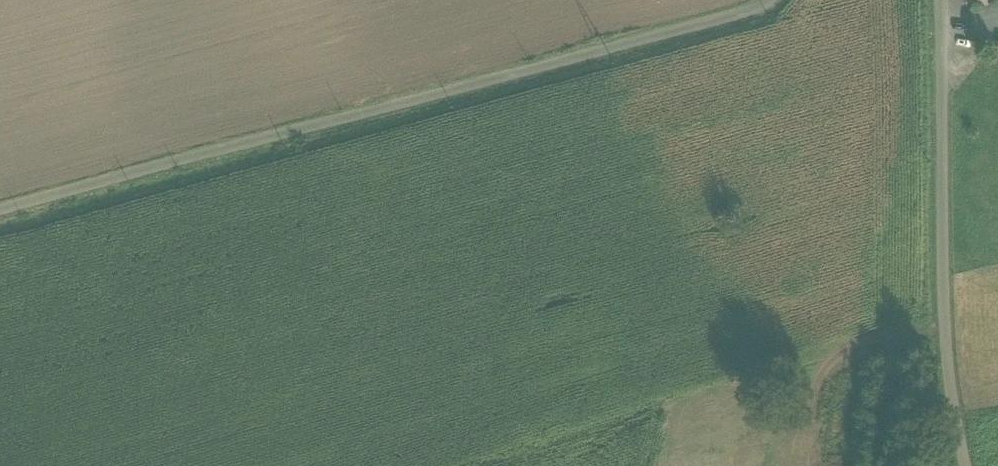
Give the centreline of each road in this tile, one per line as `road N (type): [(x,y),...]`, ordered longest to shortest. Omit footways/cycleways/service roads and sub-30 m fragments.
road 1 (unclassified): [(771,0),(747,13),(0,211)]
road 2 (residential): [(970,465),(950,374),(938,0)]

